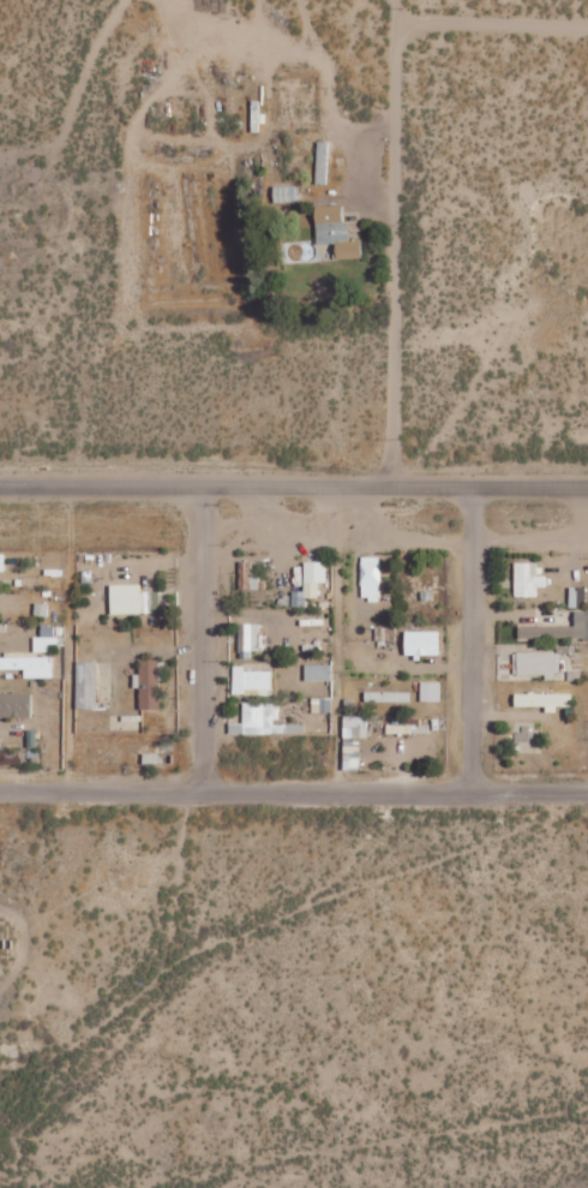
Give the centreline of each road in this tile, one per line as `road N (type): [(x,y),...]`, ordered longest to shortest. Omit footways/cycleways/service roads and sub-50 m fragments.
road 1 (residential): [(0,795),(587,791)]
road 2 (residential): [(587,487),(0,490)]
road 3 (residential): [(395,486),(400,0)]
road 4 (residential): [(469,790),(474,488)]
road 5 (residential): [(200,790),(205,489)]
road 6 (residential): [(475,538),(254,525)]
road 7 (residential): [(587,30),(400,25)]

